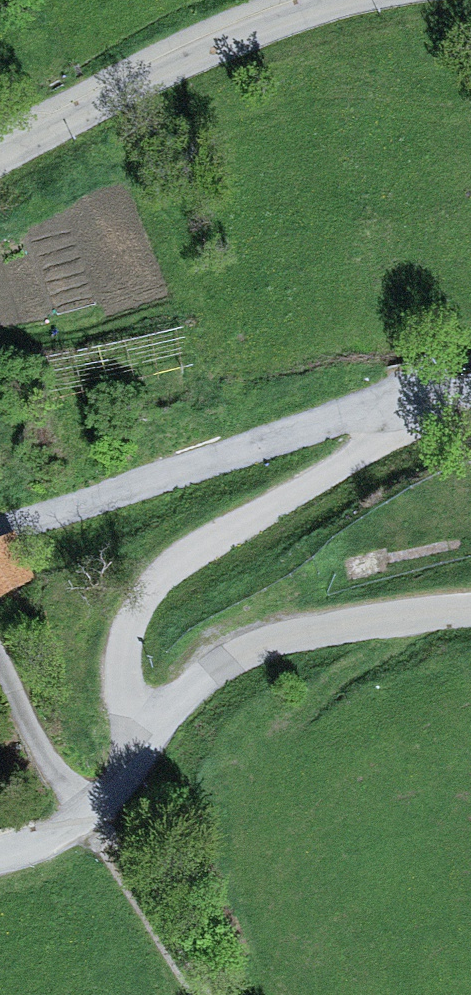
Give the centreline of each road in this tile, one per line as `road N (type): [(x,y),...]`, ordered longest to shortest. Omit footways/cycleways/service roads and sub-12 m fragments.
road 1 (residential): [(131,739),(120,663),(161,588),(376,456),(401,405)]
road 2 (residential): [(0,551),(401,405)]
road 3 (residential): [(0,168),(279,22),(375,0)]
road 4 (residential): [(131,739),(252,658),(470,623)]
road 5 (residential): [(0,865),(28,858),(115,805),(131,739)]

